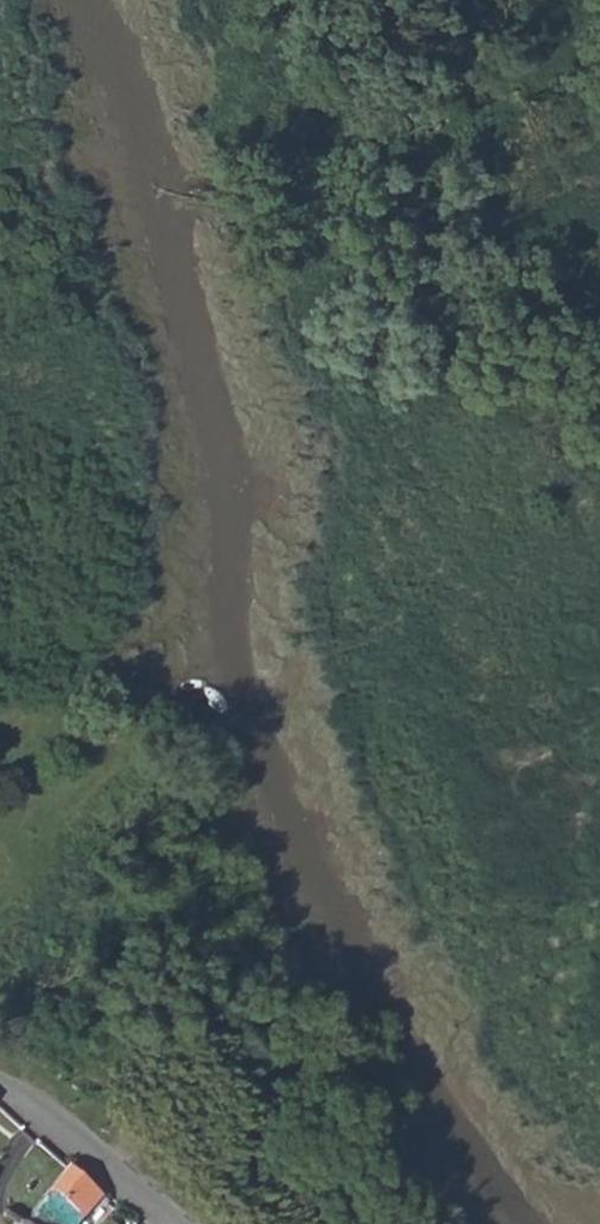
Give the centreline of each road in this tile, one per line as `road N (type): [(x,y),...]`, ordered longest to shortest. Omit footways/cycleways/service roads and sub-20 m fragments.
road 1 (residential): [(175,1223),(0,1081)]

